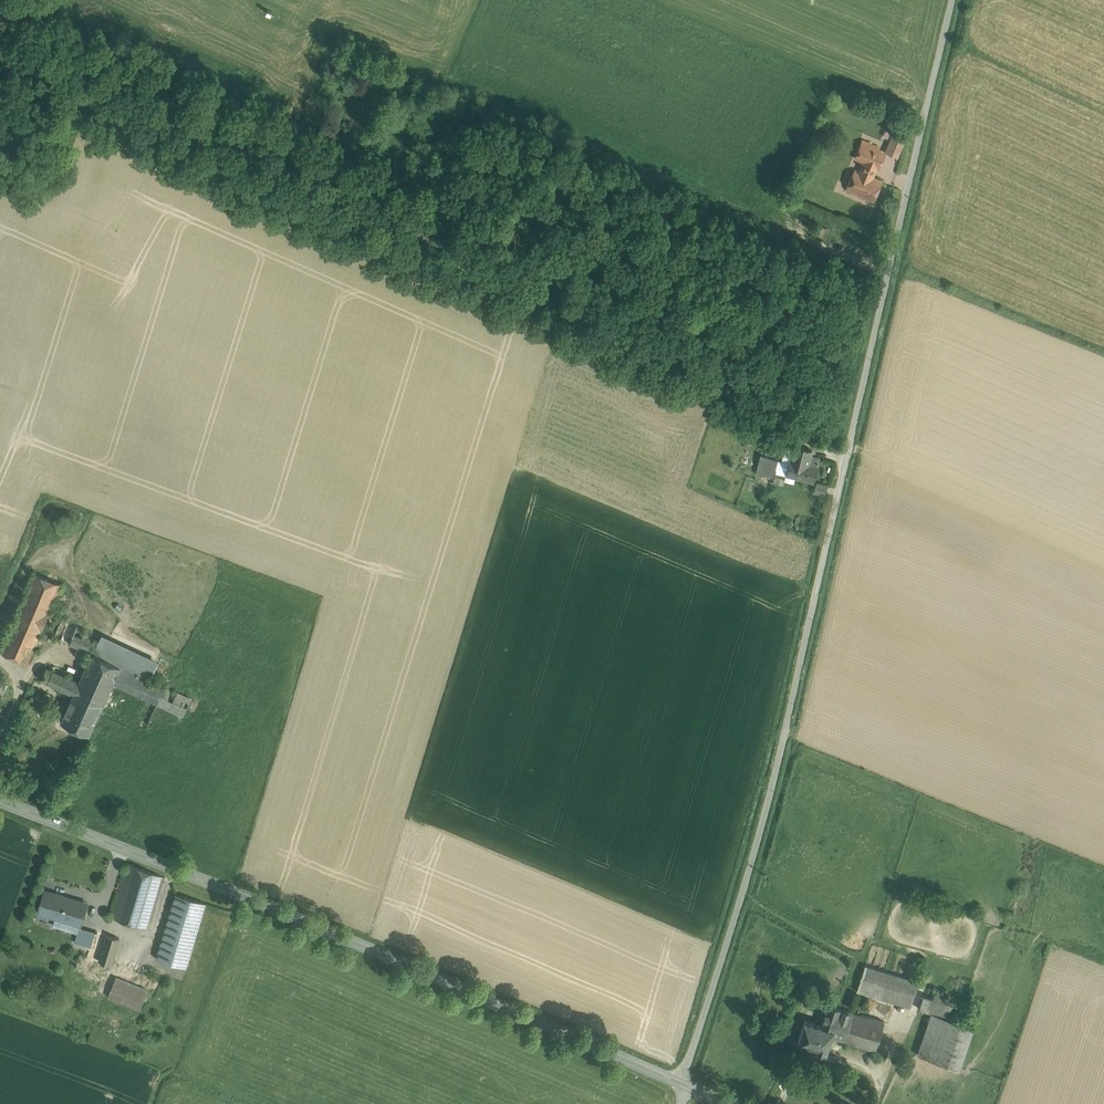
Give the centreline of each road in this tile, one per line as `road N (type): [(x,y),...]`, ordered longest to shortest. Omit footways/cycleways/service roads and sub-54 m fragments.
road 1 (unclassified): [(952,0),(782,747),(685,1084)]
road 2 (track): [(869,358),(554,204),(494,182),(440,176),(389,203),(256,165),(0,57)]
road 3 (secondary): [(685,1084),(0,799)]
road 4 (track): [(718,285),(654,341),(568,316),(389,203)]

